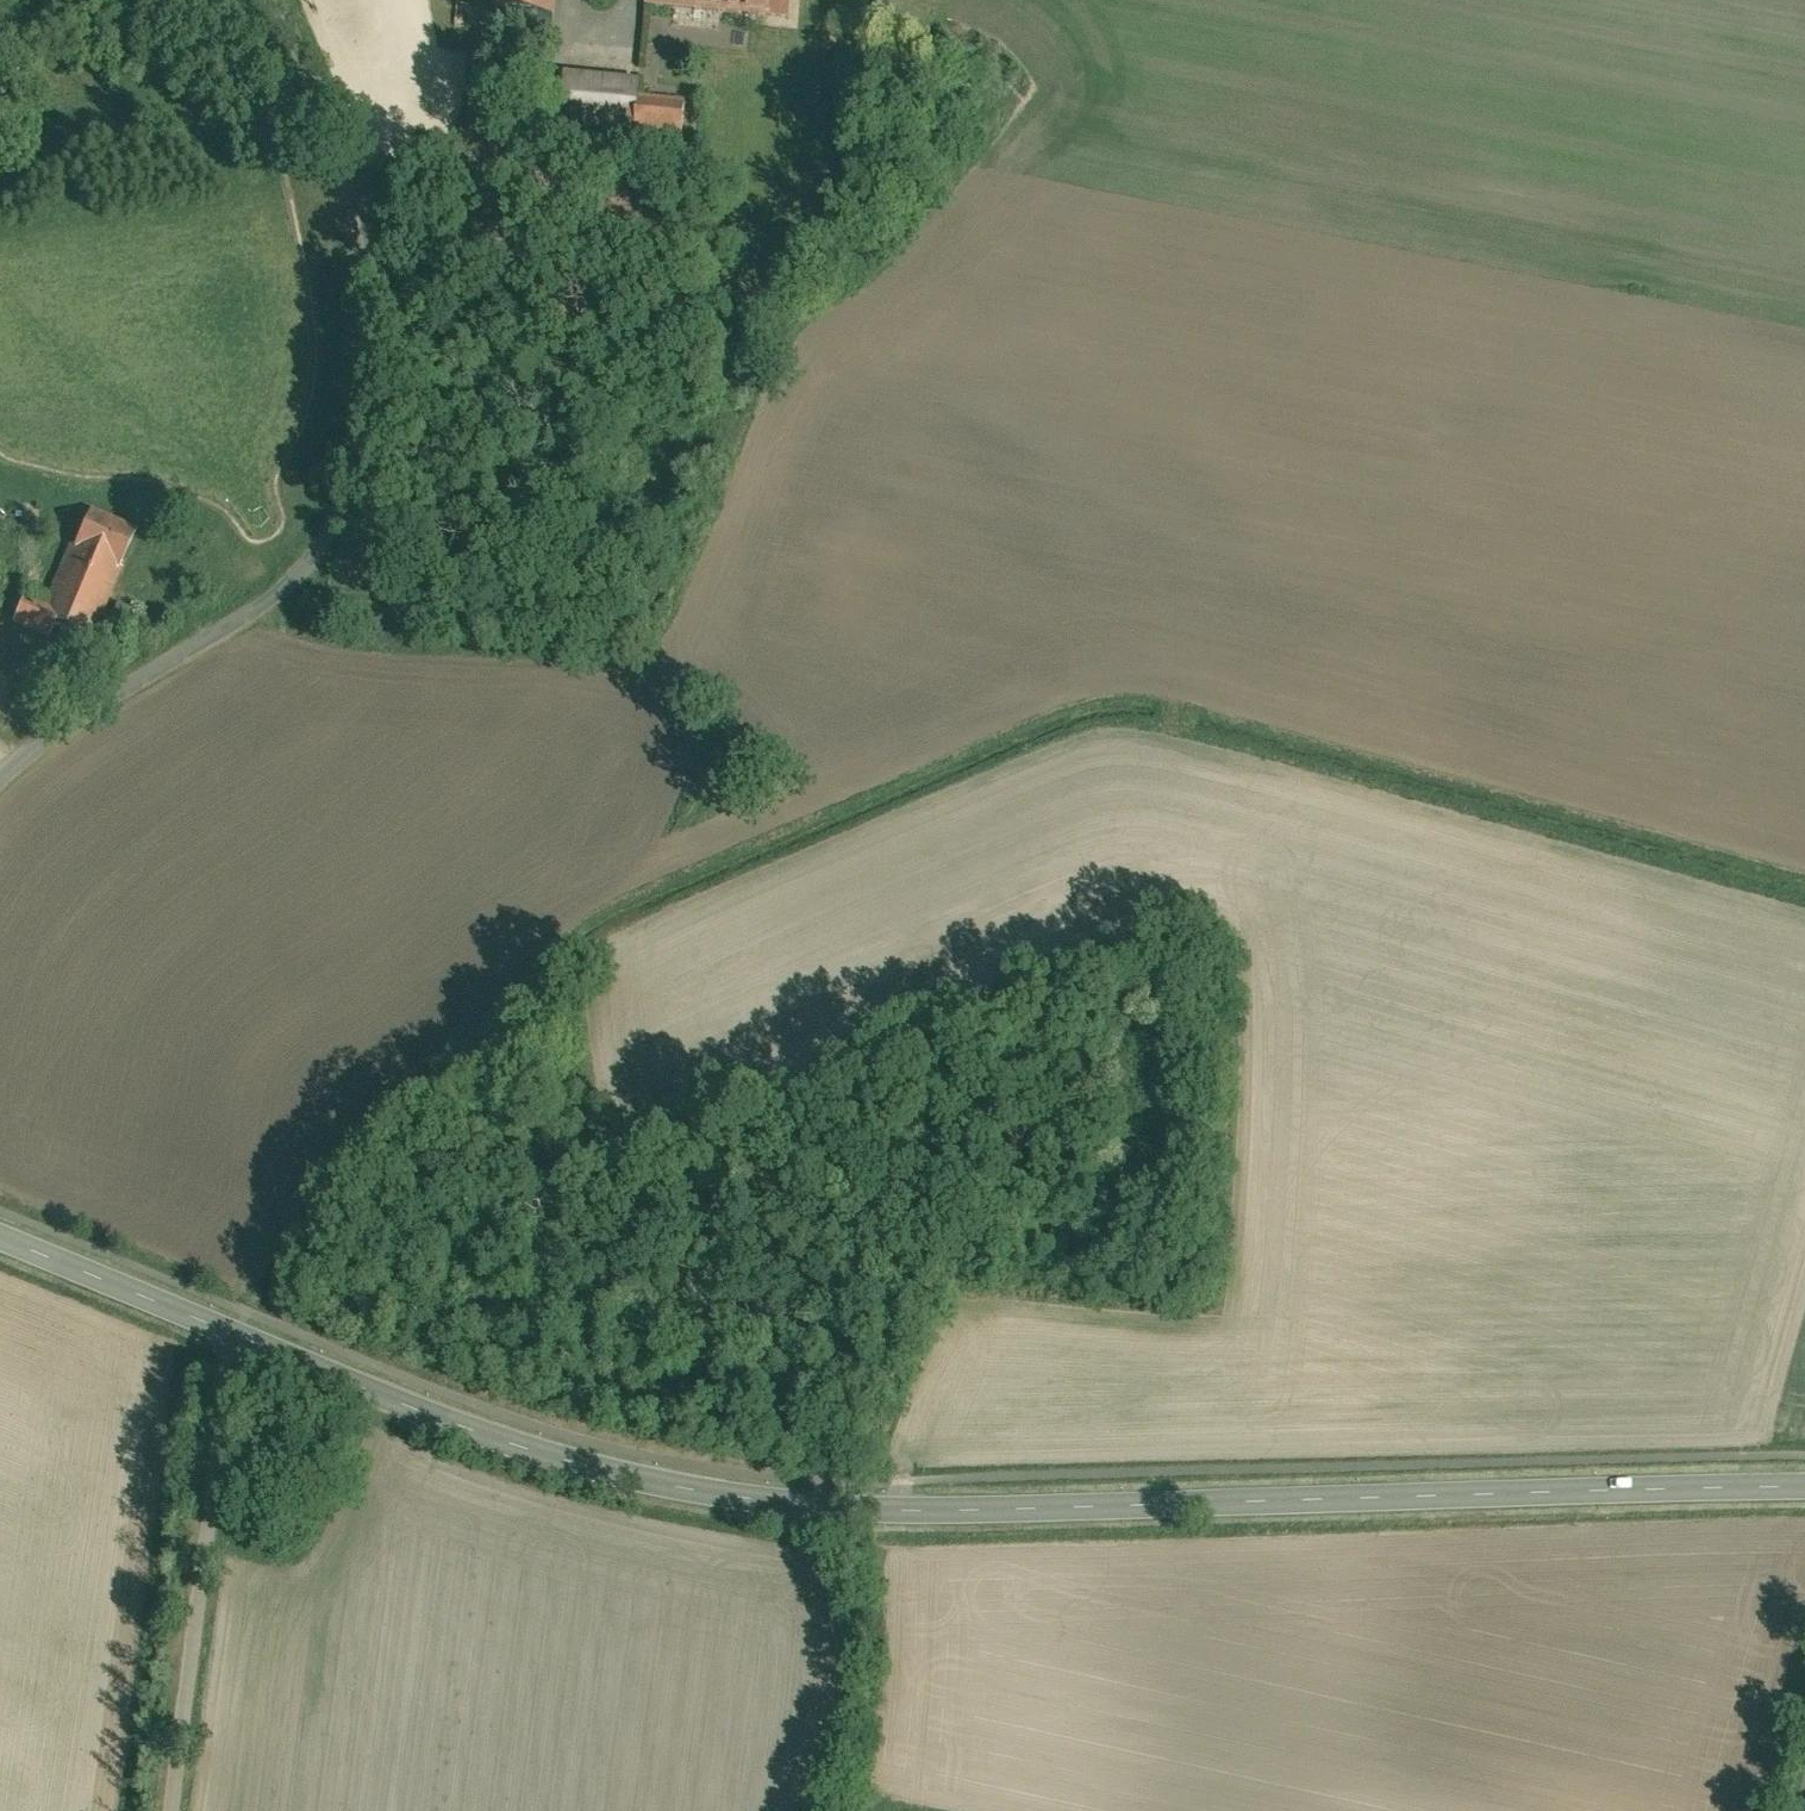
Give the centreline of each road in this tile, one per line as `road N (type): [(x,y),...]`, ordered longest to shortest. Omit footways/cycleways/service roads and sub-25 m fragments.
road 1 (tertiary): [(1804,1488),(968,1506),(795,1499),(631,1475),(455,1420),(246,1336)]
road 2 (unclassified): [(273,0),(336,142),(363,247),(370,360),(361,456),(329,539),(269,605),(46,740),(0,780)]
road 3 (unclassified): [(246,1336),(218,1466),(175,1810)]
road 4 (tertiary): [(246,1336),(0,1235)]

